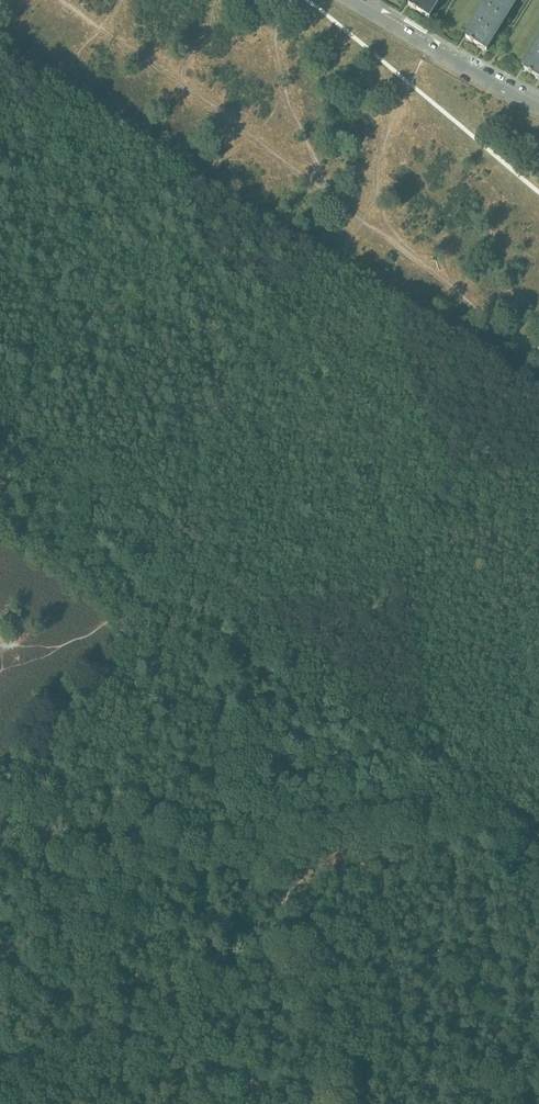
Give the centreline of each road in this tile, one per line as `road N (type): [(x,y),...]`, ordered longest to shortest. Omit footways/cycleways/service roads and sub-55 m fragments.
road 1 (track): [(471,819),(191,848)]
road 2 (track): [(243,788),(325,1056)]
road 3 (residential): [(538,99),(357,0)]
road 4 (track): [(191,848),(0,875)]

